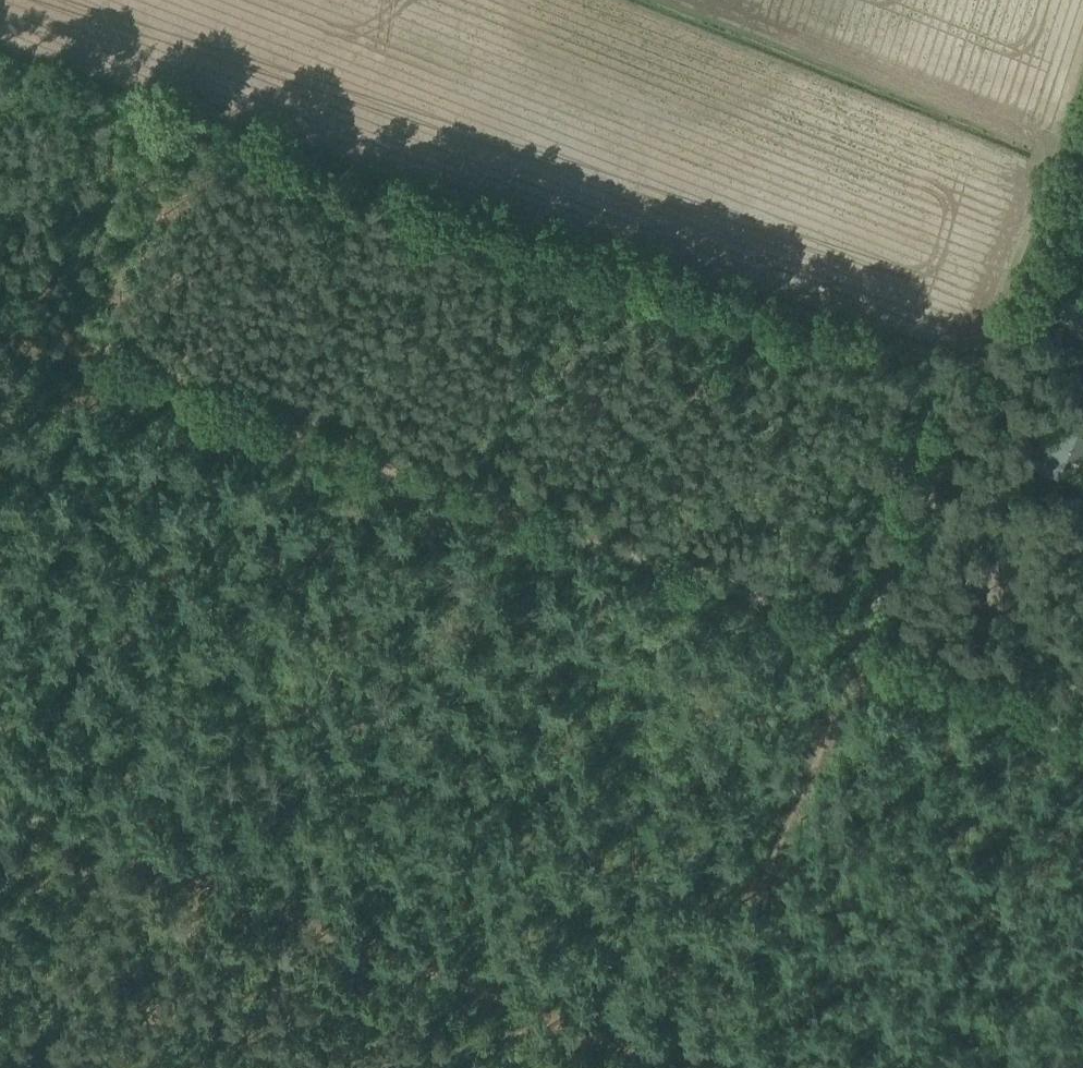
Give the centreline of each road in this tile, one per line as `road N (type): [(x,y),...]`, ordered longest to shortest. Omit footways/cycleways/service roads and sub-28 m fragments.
road 1 (track): [(863,645),(866,609),(985,375)]
road 2 (track): [(863,645),(1082,732)]

